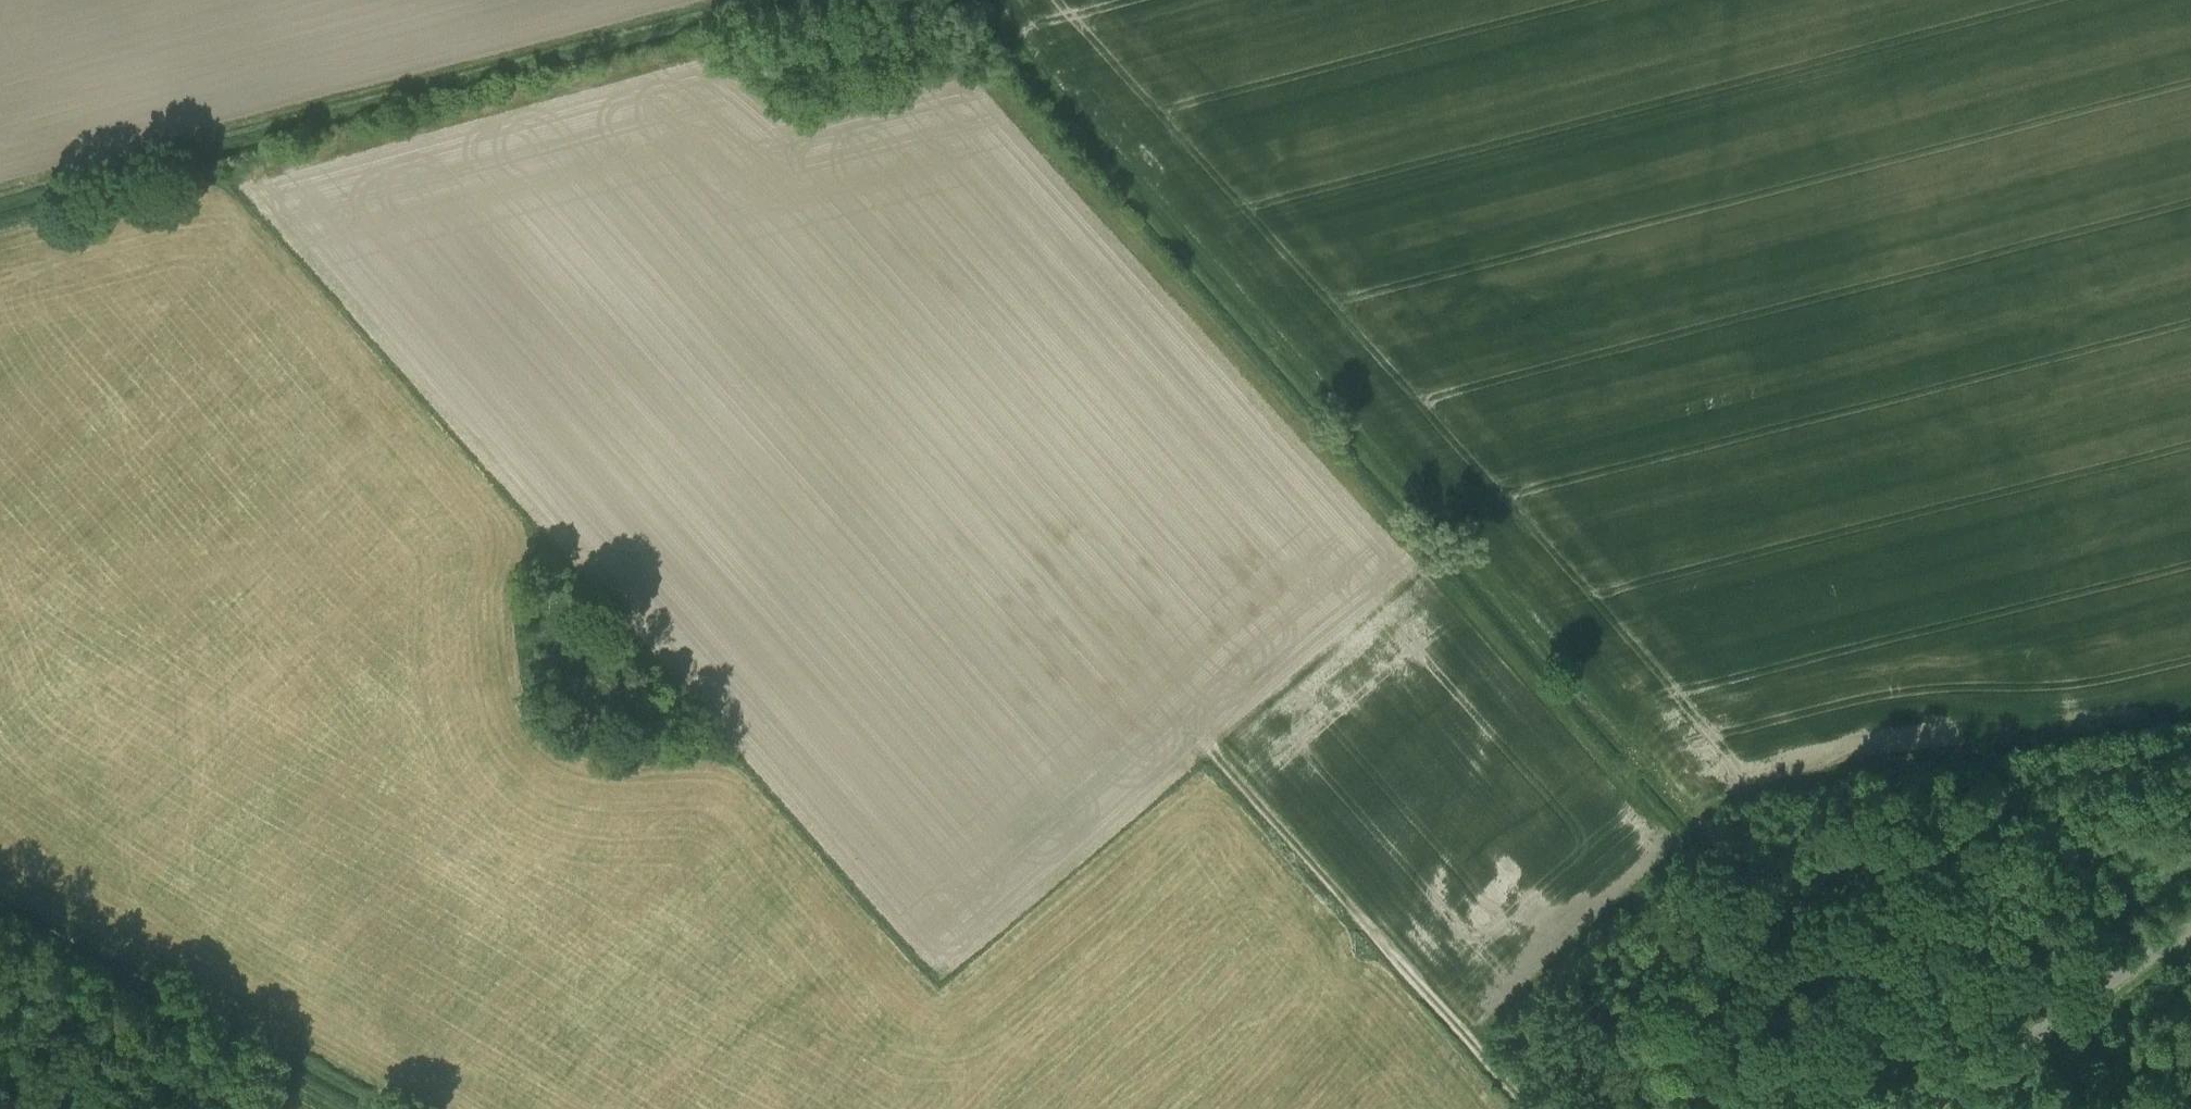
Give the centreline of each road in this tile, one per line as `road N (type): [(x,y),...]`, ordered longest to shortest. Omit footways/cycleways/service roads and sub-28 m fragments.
road 1 (track): [(1206,745),(1525,1108)]
road 2 (unclassified): [(1931,1108),(2190,930)]

